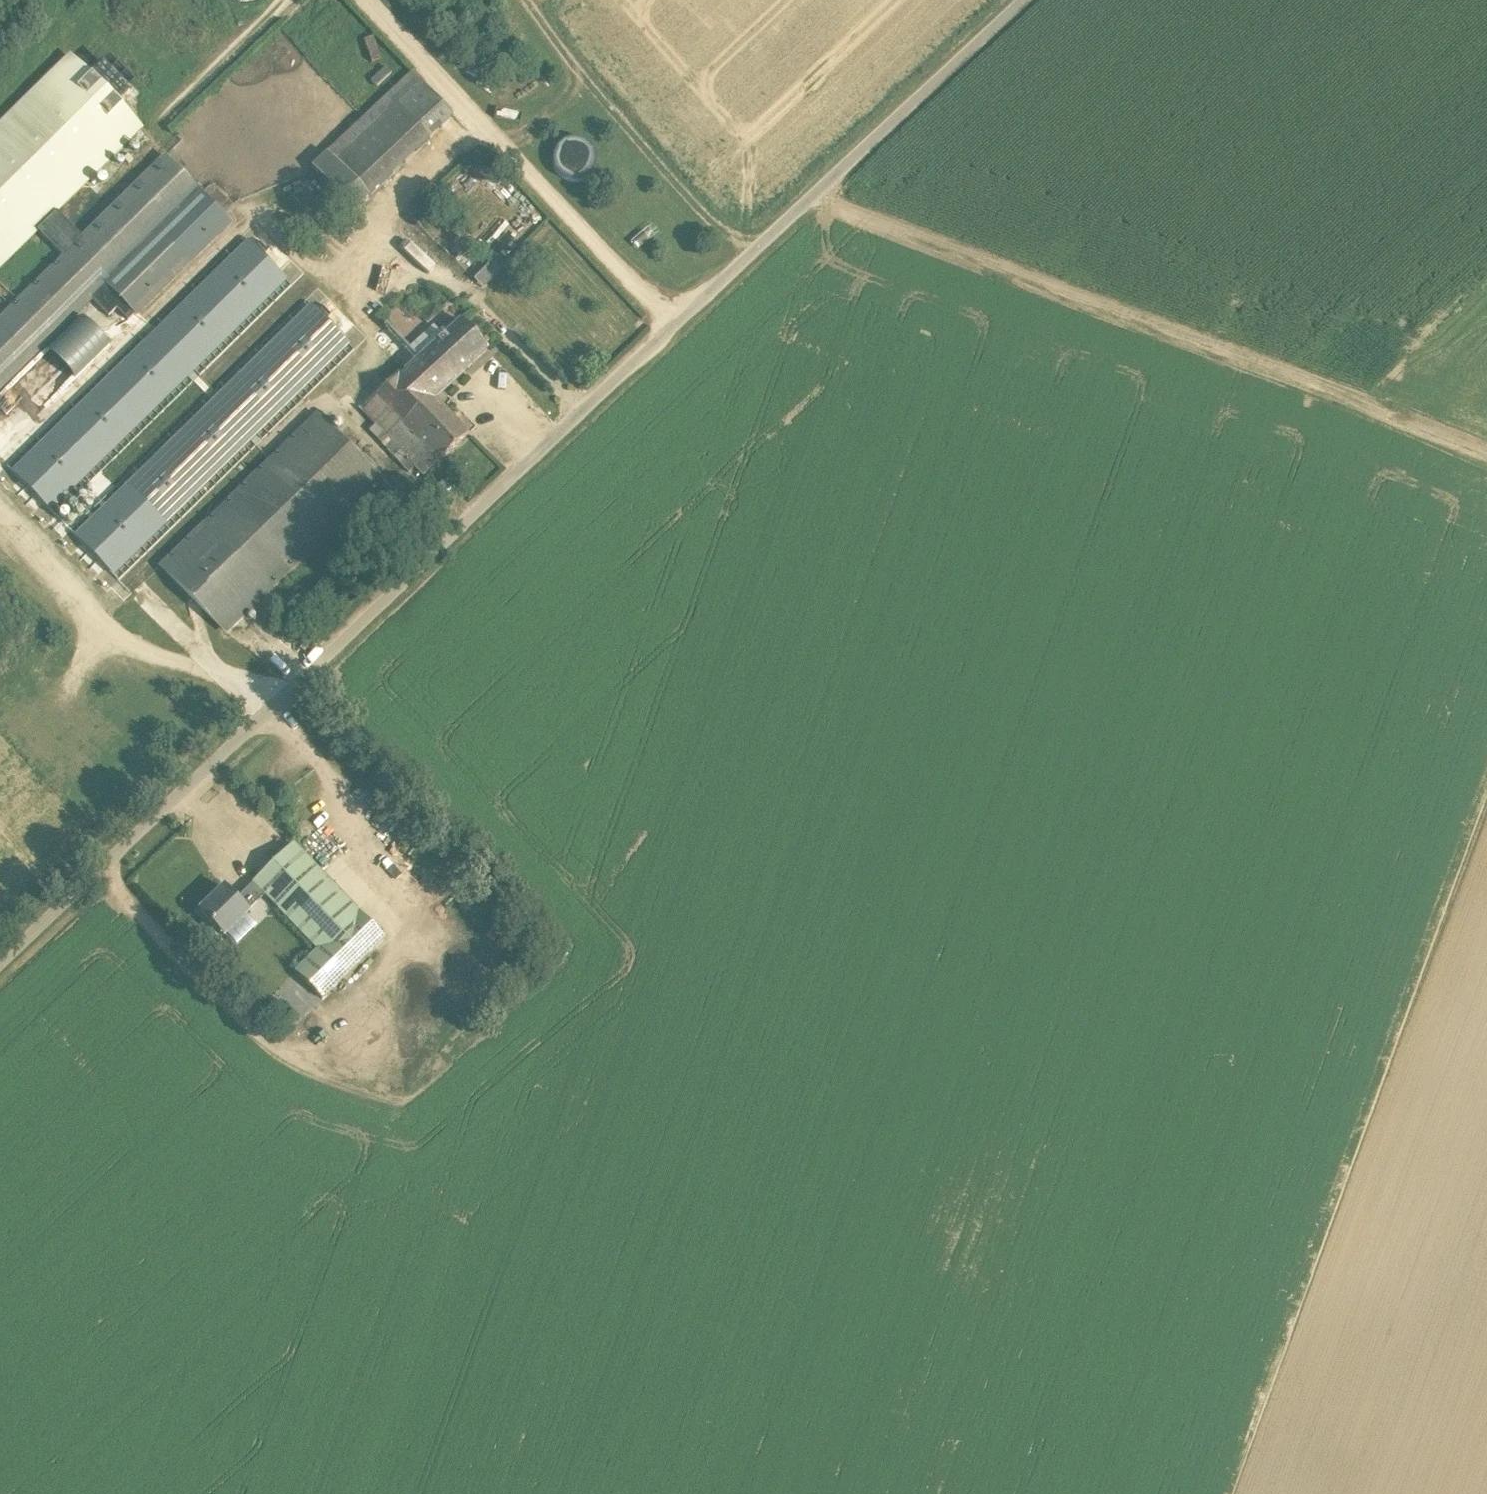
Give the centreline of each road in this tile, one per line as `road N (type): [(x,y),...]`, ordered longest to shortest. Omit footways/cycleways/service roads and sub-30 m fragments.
road 1 (unclassified): [(0,948),(1004,0)]

